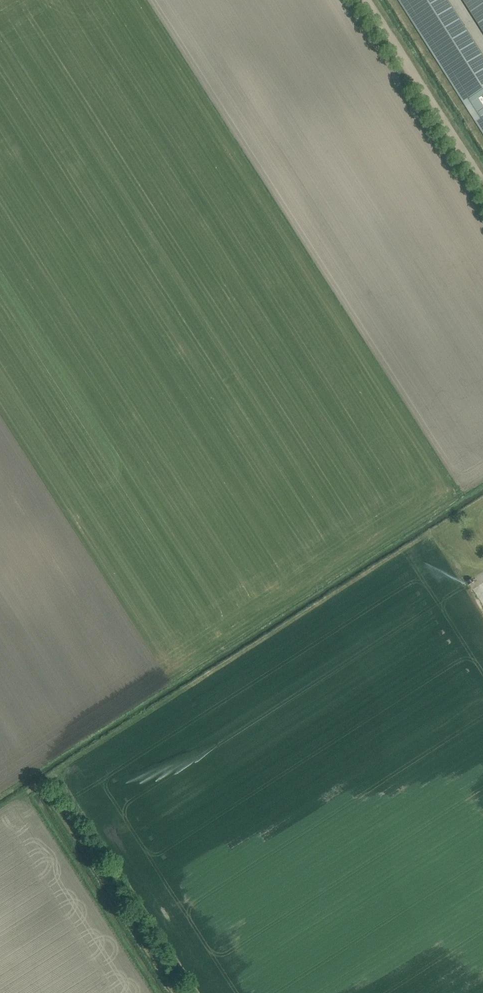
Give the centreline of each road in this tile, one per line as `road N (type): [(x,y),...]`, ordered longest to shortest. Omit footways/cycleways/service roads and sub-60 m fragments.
road 1 (track): [(51,802),(171,992)]
road 2 (track): [(482,187),(365,0)]

